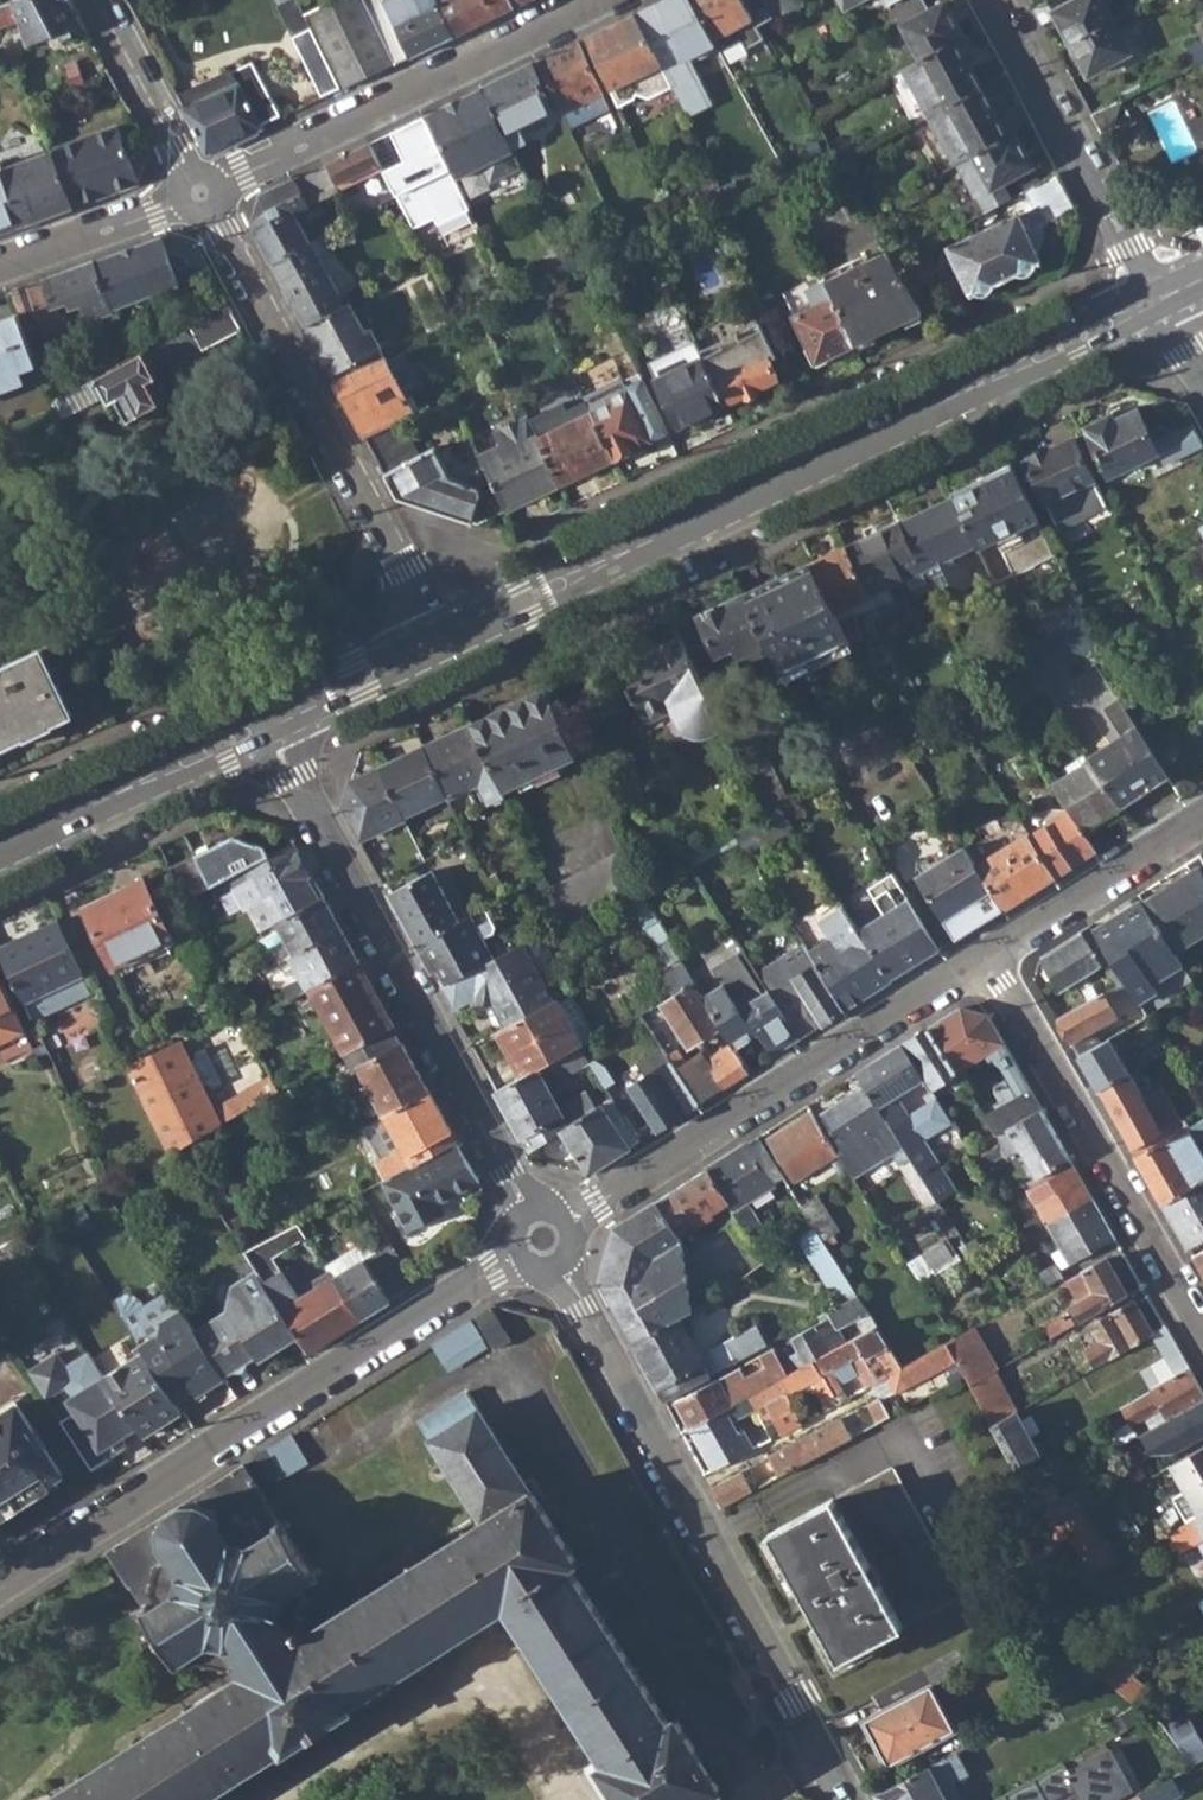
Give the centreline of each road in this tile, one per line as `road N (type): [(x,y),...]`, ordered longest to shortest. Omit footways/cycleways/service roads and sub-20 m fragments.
road 1 (residential): [(1159,298),(571,578)]
road 2 (residential): [(0,1583),(543,1239)]
road 3 (residential): [(543,1239),(847,1799)]
road 4 (residential): [(266,720),(543,1239)]
road 5 (residential): [(543,1239),(984,959)]
road 6 (residential): [(202,191),(437,641)]
road 7 (residential): [(984,959),(1202,1338)]
road 8 (residential): [(591,0),(202,191)]
road 9 (residential): [(1159,298),(996,0)]
road 10 (residential): [(0,848),(266,720)]
road 11 (residential): [(984,959),(1202,819)]
road 12 (residential): [(98,0),(202,191)]
road 13 (residential): [(202,191),(0,265)]
road 14 (residential): [(266,720),(437,641)]
road 15 (residential): [(437,641),(571,578)]

